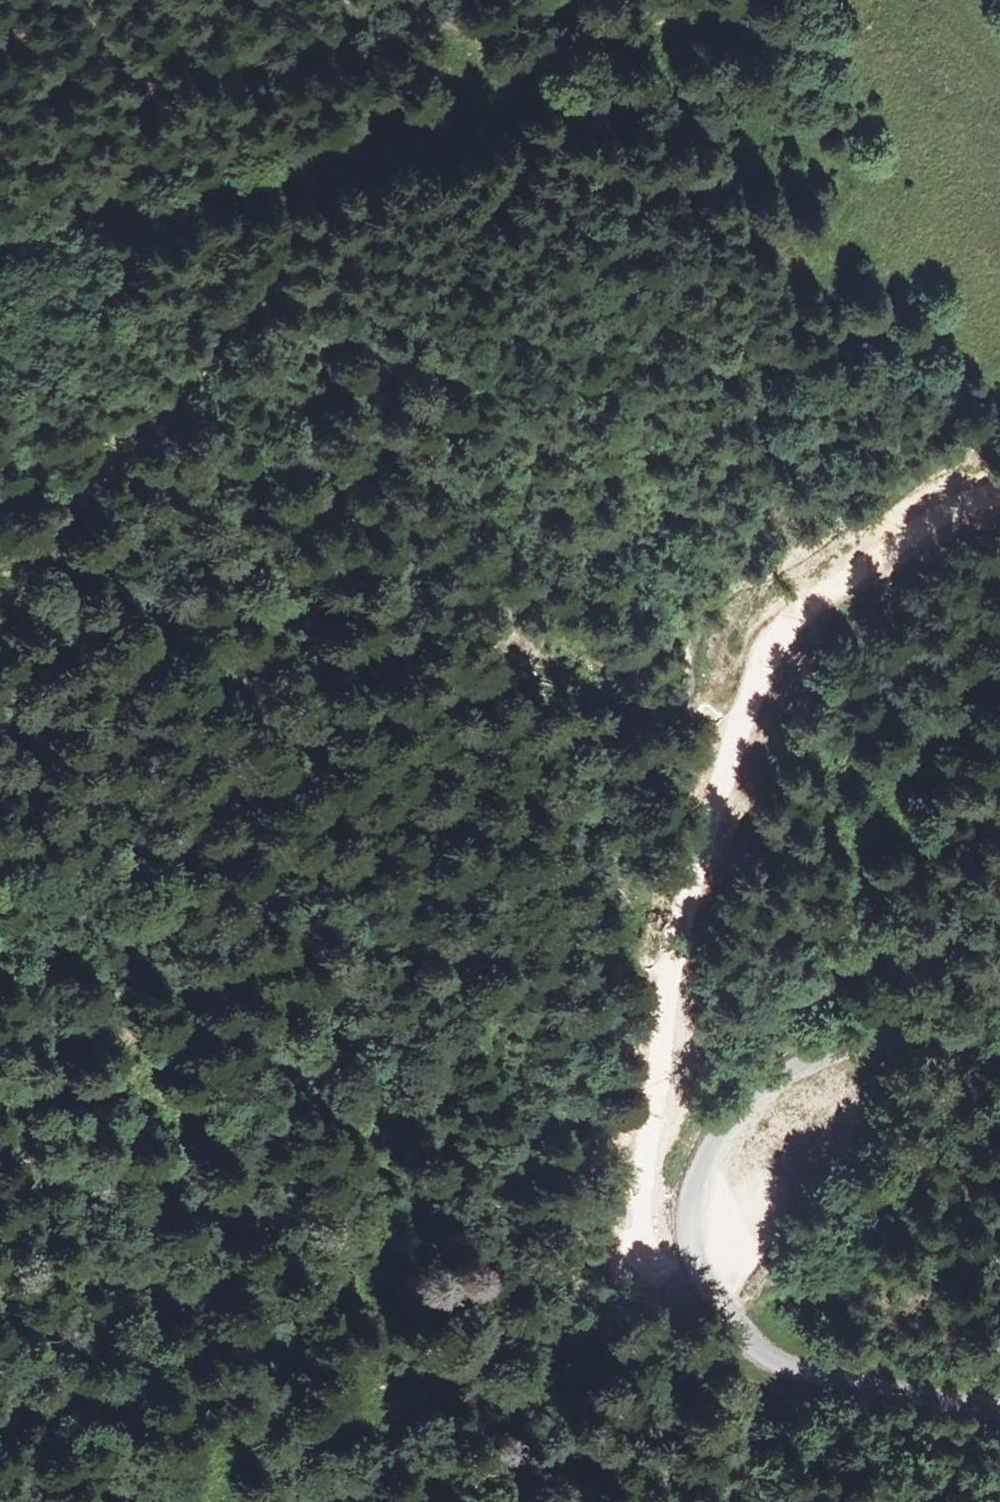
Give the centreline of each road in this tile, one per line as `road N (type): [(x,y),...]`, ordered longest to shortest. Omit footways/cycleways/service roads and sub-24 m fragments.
road 1 (track): [(715,1304),(660,1271),(641,1242),(640,1188),(675,945),(765,652),(786,626),(966,504),(999,500)]
road 2 (tertiary): [(999,1025),(895,1019),(792,1046),(749,1075),(712,1120),(689,1171),(687,1230),(715,1304),(766,1366),(999,1420)]
road 3 (track): [(715,1304),(517,1501)]

